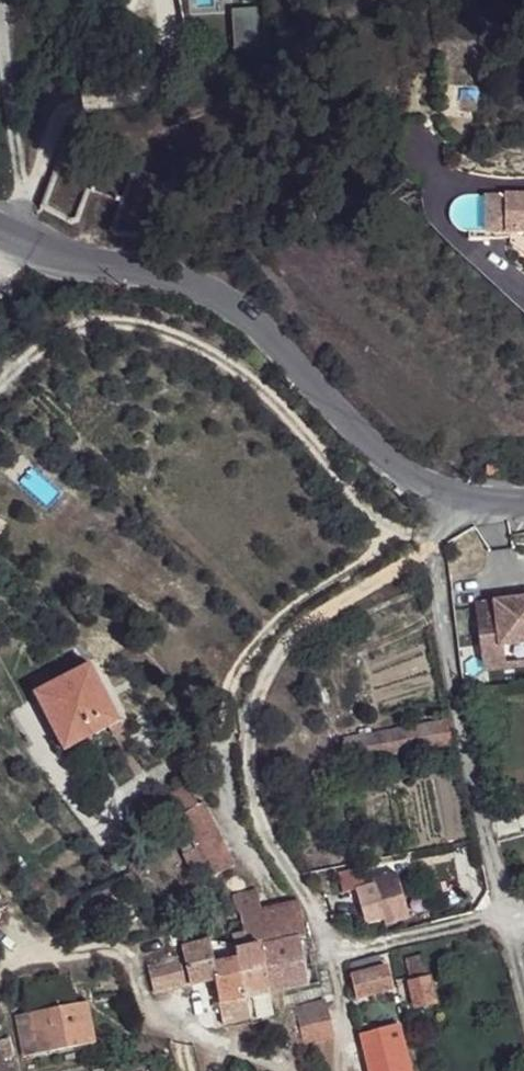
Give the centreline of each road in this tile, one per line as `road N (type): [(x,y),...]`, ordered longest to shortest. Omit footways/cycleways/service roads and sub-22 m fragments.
road 1 (unclassified): [(0,231),(212,294),(241,314),(386,462),(445,495),(523,505)]
road 2 (track): [(8,235),(60,110),(136,98),(155,80),(168,51),(158,0)]
road 3 (track): [(28,187),(0,52)]

